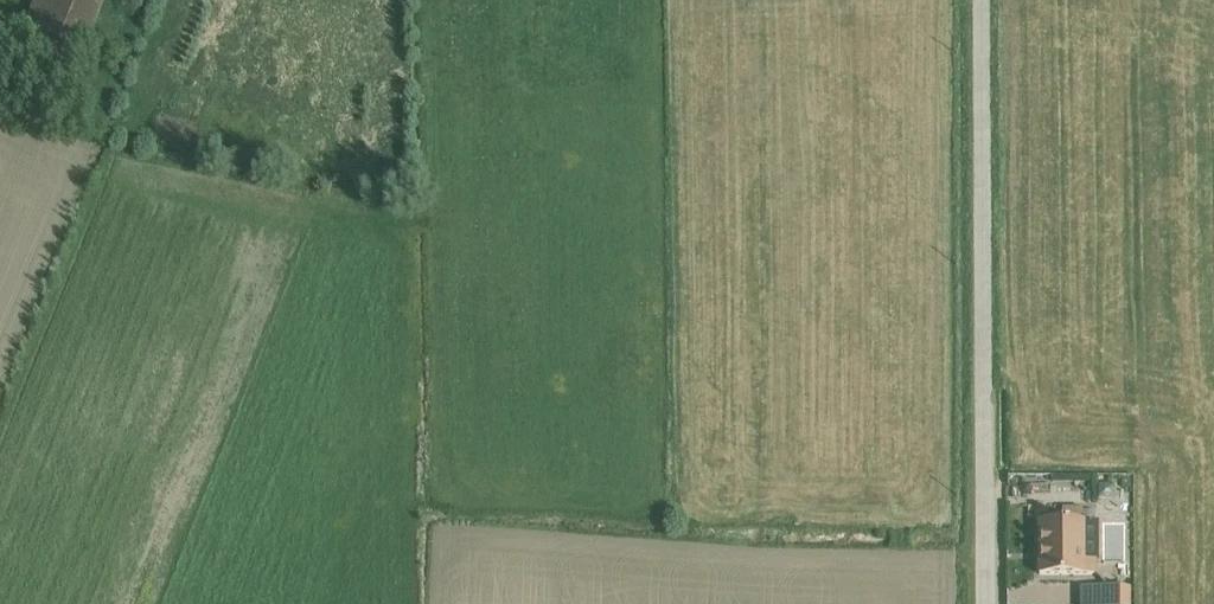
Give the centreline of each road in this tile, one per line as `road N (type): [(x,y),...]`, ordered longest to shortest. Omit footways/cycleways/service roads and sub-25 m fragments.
road 1 (unclassified): [(985,603),(984,0)]

